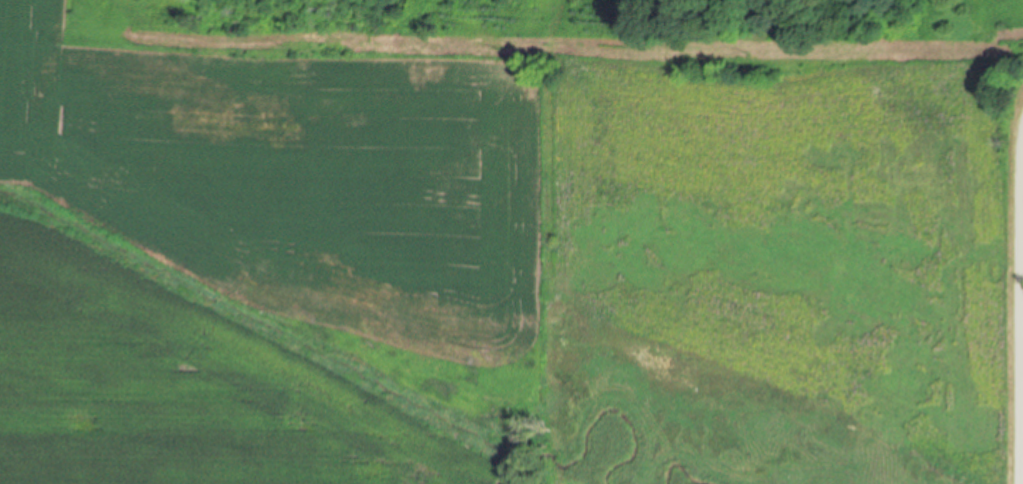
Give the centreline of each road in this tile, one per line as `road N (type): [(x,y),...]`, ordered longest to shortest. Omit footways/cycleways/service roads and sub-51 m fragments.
road 1 (residential): [(1021,483),(1022,281)]

